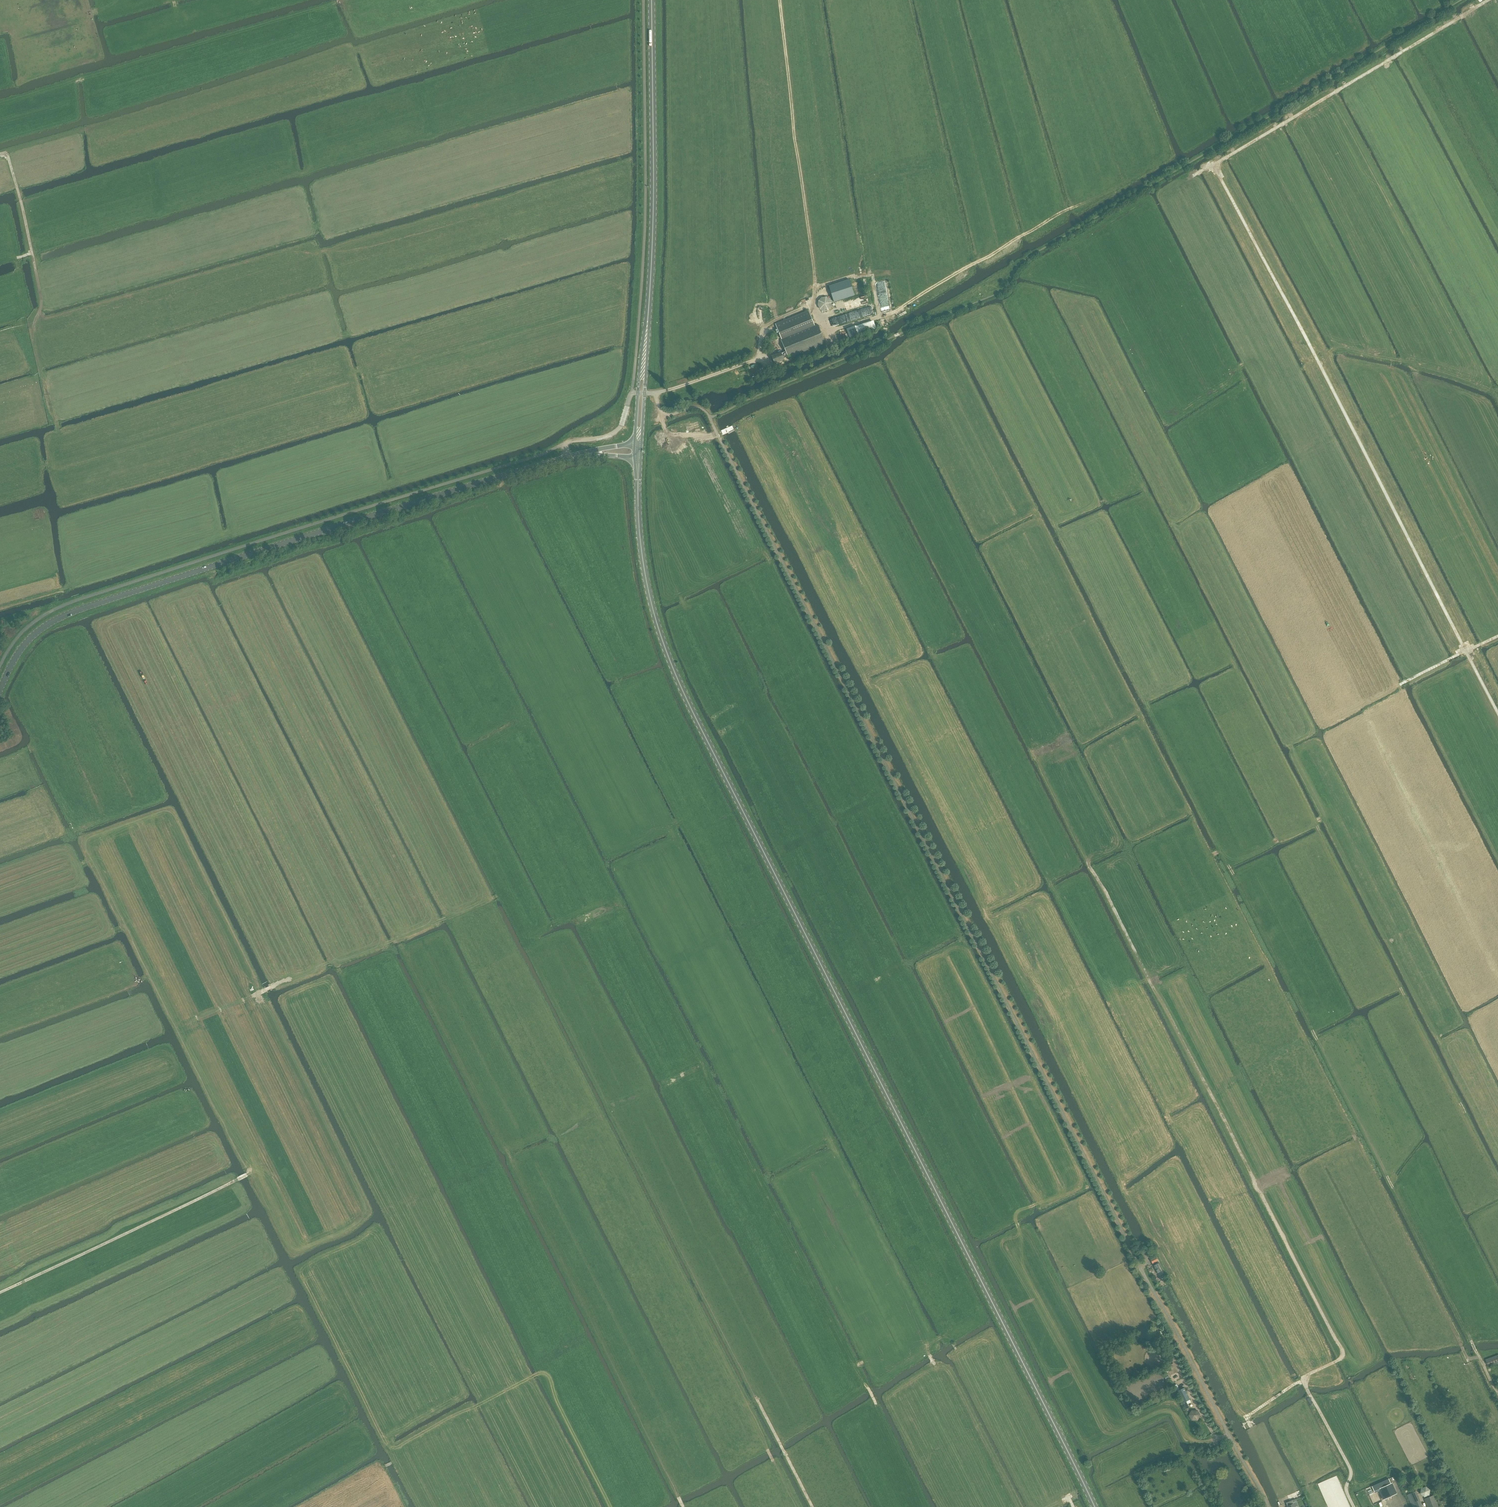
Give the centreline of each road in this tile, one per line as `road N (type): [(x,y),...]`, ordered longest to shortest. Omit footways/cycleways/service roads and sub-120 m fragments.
road 1 (primary): [(1094,1506),(688,703),(652,608),(636,482)]
road 2 (secondary): [(0,687),(27,640),(66,614),(567,458)]
road 3 (primary): [(639,389),(651,283),(652,0)]
road 4 (track): [(0,154),(8,156),(20,199),(40,292),(33,335),(59,434)]
road 5 (track): [(258,1169),(0,1292)]
road 6 (unclassified): [(1139,1266),(1268,1506)]
road 7 (track): [(1354,1506),(1351,1468),(1305,1382),(1343,1358)]
road 8 (track): [(865,373),(718,434)]

